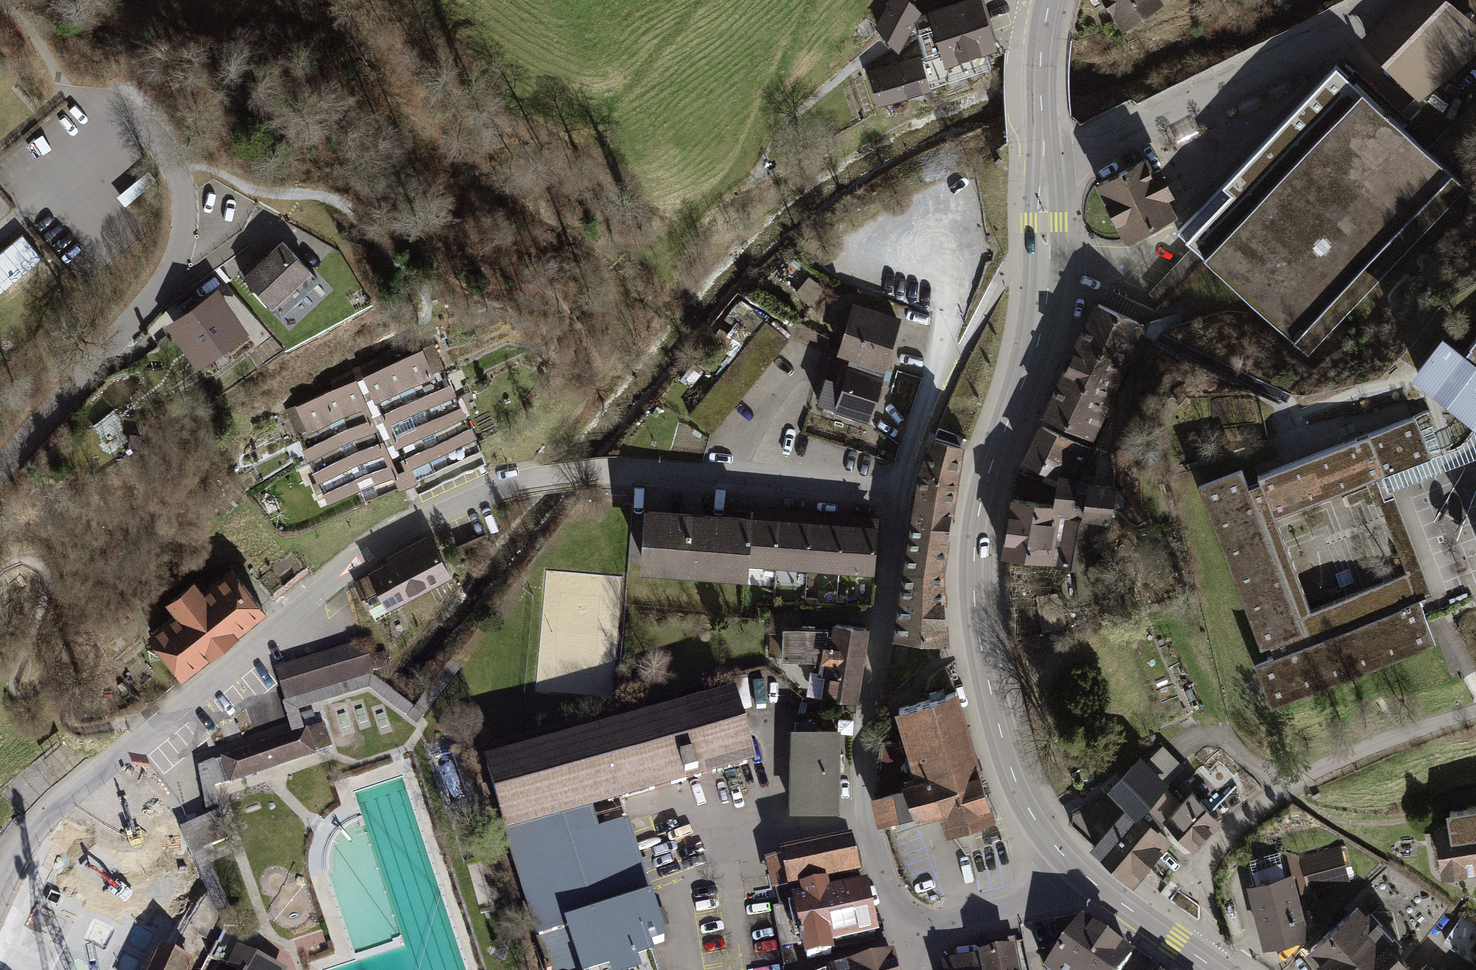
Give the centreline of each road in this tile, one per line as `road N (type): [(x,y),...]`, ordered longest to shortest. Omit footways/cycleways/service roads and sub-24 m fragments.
road 1 (residential): [(0,880),(49,808),(352,563),(457,504),(519,484),(598,474),(898,495)]
road 2 (primary): [(1074,869),(1039,827),(1013,775),(974,607),(975,533),(989,471),(1041,332),(1044,159)]
road 3 (residential): [(0,472),(169,277),(182,234),(182,185),(172,159),(134,124),(0,237)]
road 4 (residential): [(900,930),(880,880),(859,773),(898,495)]
road 5 (residential): [(1044,159),(1078,156),(1121,138),(1384,0)]
road 6 (residential): [(1475,716),(1284,789),(1195,874)]
road 7 (residential): [(898,495),(942,354),(949,220)]
road 8 (residential): [(900,930),(1034,902),(1074,869)]
road 9 (primary): [(1215,969),(1074,869)]
road 10 (primary): [(1044,159),(1040,44),(1048,0)]

